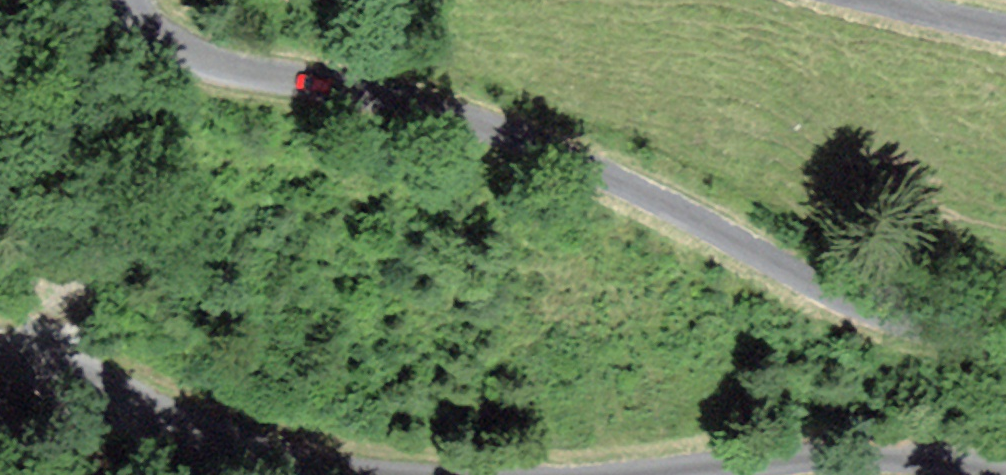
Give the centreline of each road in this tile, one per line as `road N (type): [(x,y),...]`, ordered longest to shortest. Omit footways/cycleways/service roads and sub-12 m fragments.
road 1 (unclassified): [(1005,345),(932,335),(866,309),(494,125),(187,53),(156,37),(131,0)]
road 2 (unclassified): [(0,341),(246,441),(402,474)]
road 3 (unclassified): [(646,474),(837,460),(1005,474)]
road 4 (unclassified): [(874,0),(1005,29)]

